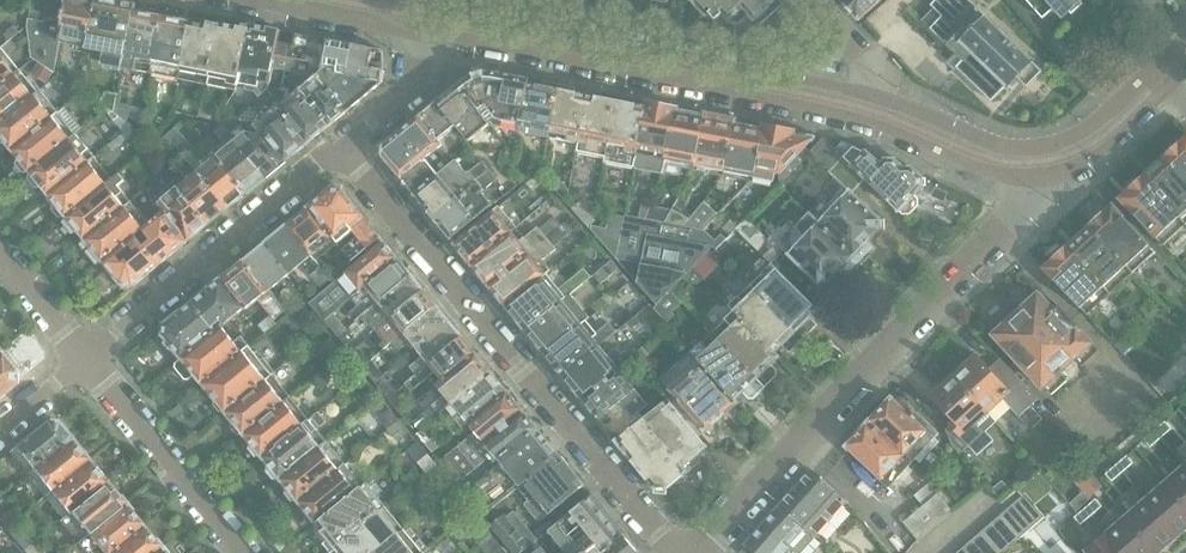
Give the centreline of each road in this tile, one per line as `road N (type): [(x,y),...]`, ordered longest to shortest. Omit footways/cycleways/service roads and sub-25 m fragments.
road 1 (residential): [(697,552),(1017,214),(1029,195),(1033,156)]
road 2 (residential): [(675,552),(343,148)]
road 3 (residential): [(872,101),(431,11)]
road 4 (residential): [(343,148),(84,358)]
road 5 (residential): [(84,358),(244,552)]
road 6 (residential): [(431,11),(412,90),(343,148)]
road 7 (residential): [(1033,156),(967,141),(872,101)]
road 8 (residential): [(1033,156),(1081,141),(1156,76)]
road 9 (residential): [(84,358),(0,254)]
road 10 (residential): [(872,101),(863,57),(811,0)]

